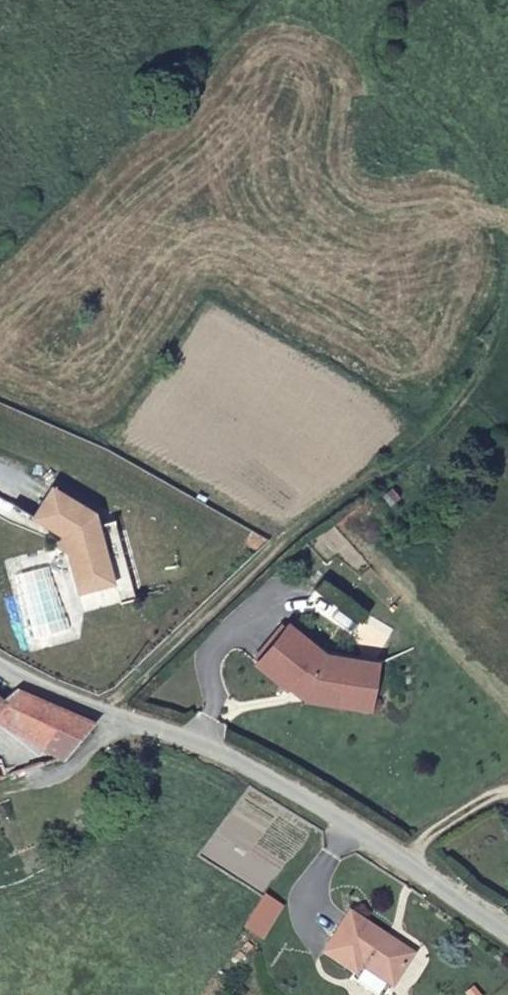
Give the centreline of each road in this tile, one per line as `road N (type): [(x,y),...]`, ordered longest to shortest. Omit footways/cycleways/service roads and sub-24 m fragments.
road 1 (unclassified): [(507,934),(258,773),(0,669)]

